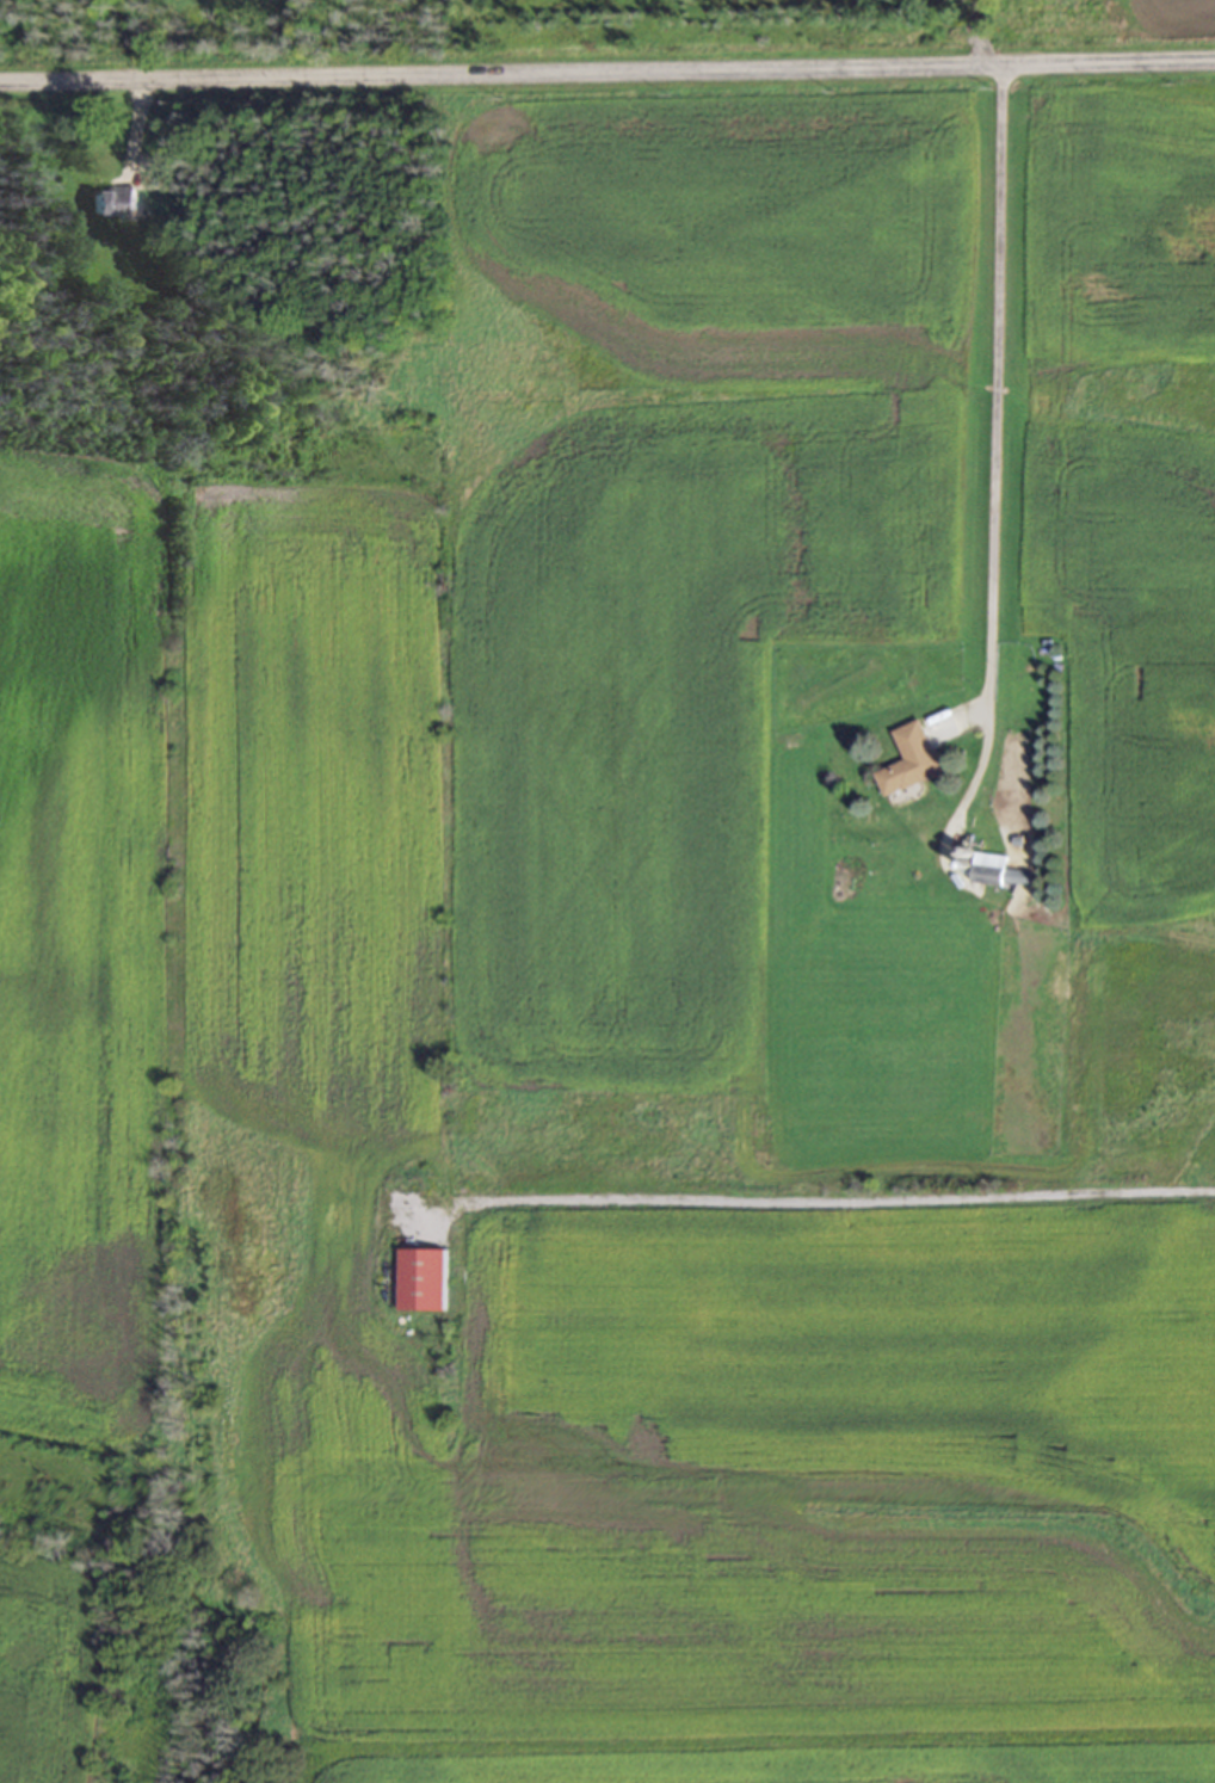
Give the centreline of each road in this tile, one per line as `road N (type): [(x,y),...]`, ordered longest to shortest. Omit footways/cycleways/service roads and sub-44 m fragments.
road 1 (tertiary): [(0,88),(1214,54)]

